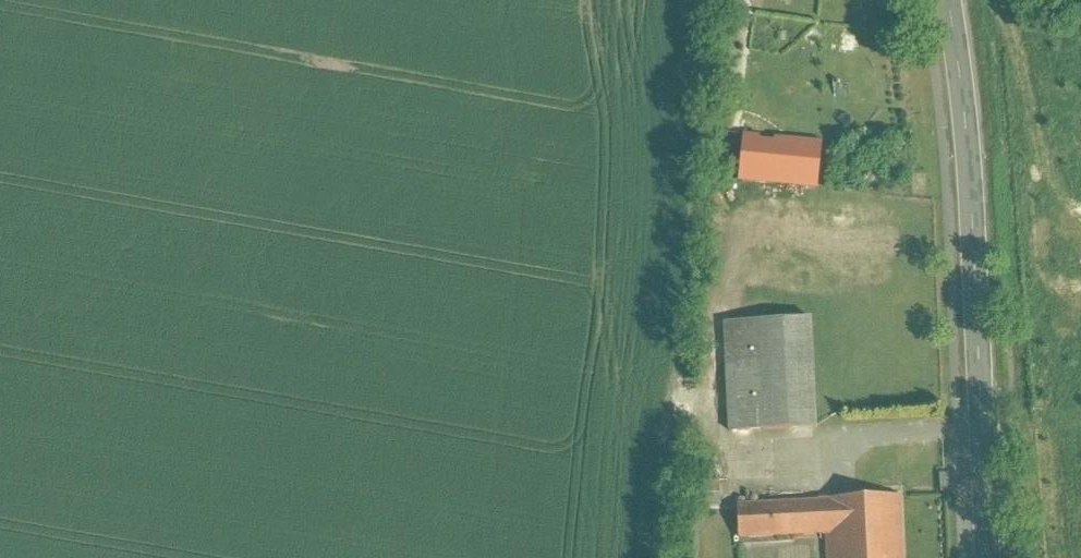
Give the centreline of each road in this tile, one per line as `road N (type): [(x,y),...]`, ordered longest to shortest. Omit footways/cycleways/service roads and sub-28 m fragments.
road 1 (tertiary): [(989,557),(967,111),(954,0)]

